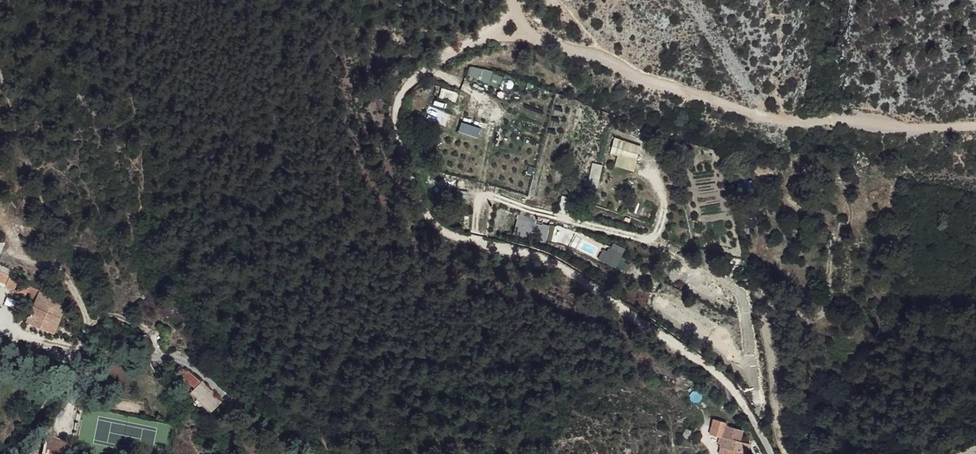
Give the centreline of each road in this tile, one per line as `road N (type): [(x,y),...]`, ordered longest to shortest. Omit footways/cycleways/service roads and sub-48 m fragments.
road 1 (unclassified): [(456,50),(402,93),(395,113),(412,193),(435,225),(448,236),(548,259),(710,367),(737,394),(770,453)]
road 2 (track): [(514,6),(528,33),(755,115),(975,126)]

